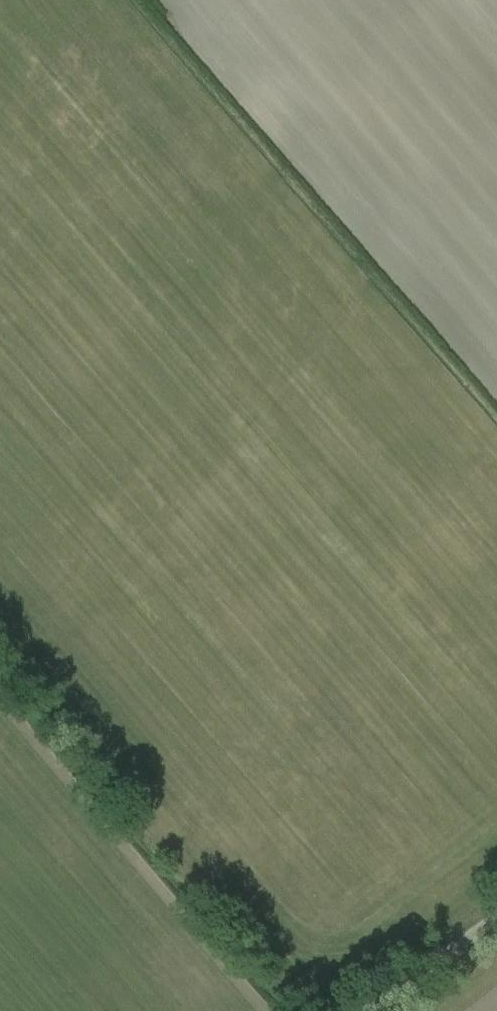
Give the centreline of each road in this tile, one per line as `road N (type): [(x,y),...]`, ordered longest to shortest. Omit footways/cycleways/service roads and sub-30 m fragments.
road 1 (track): [(496,922),(379,1010)]

